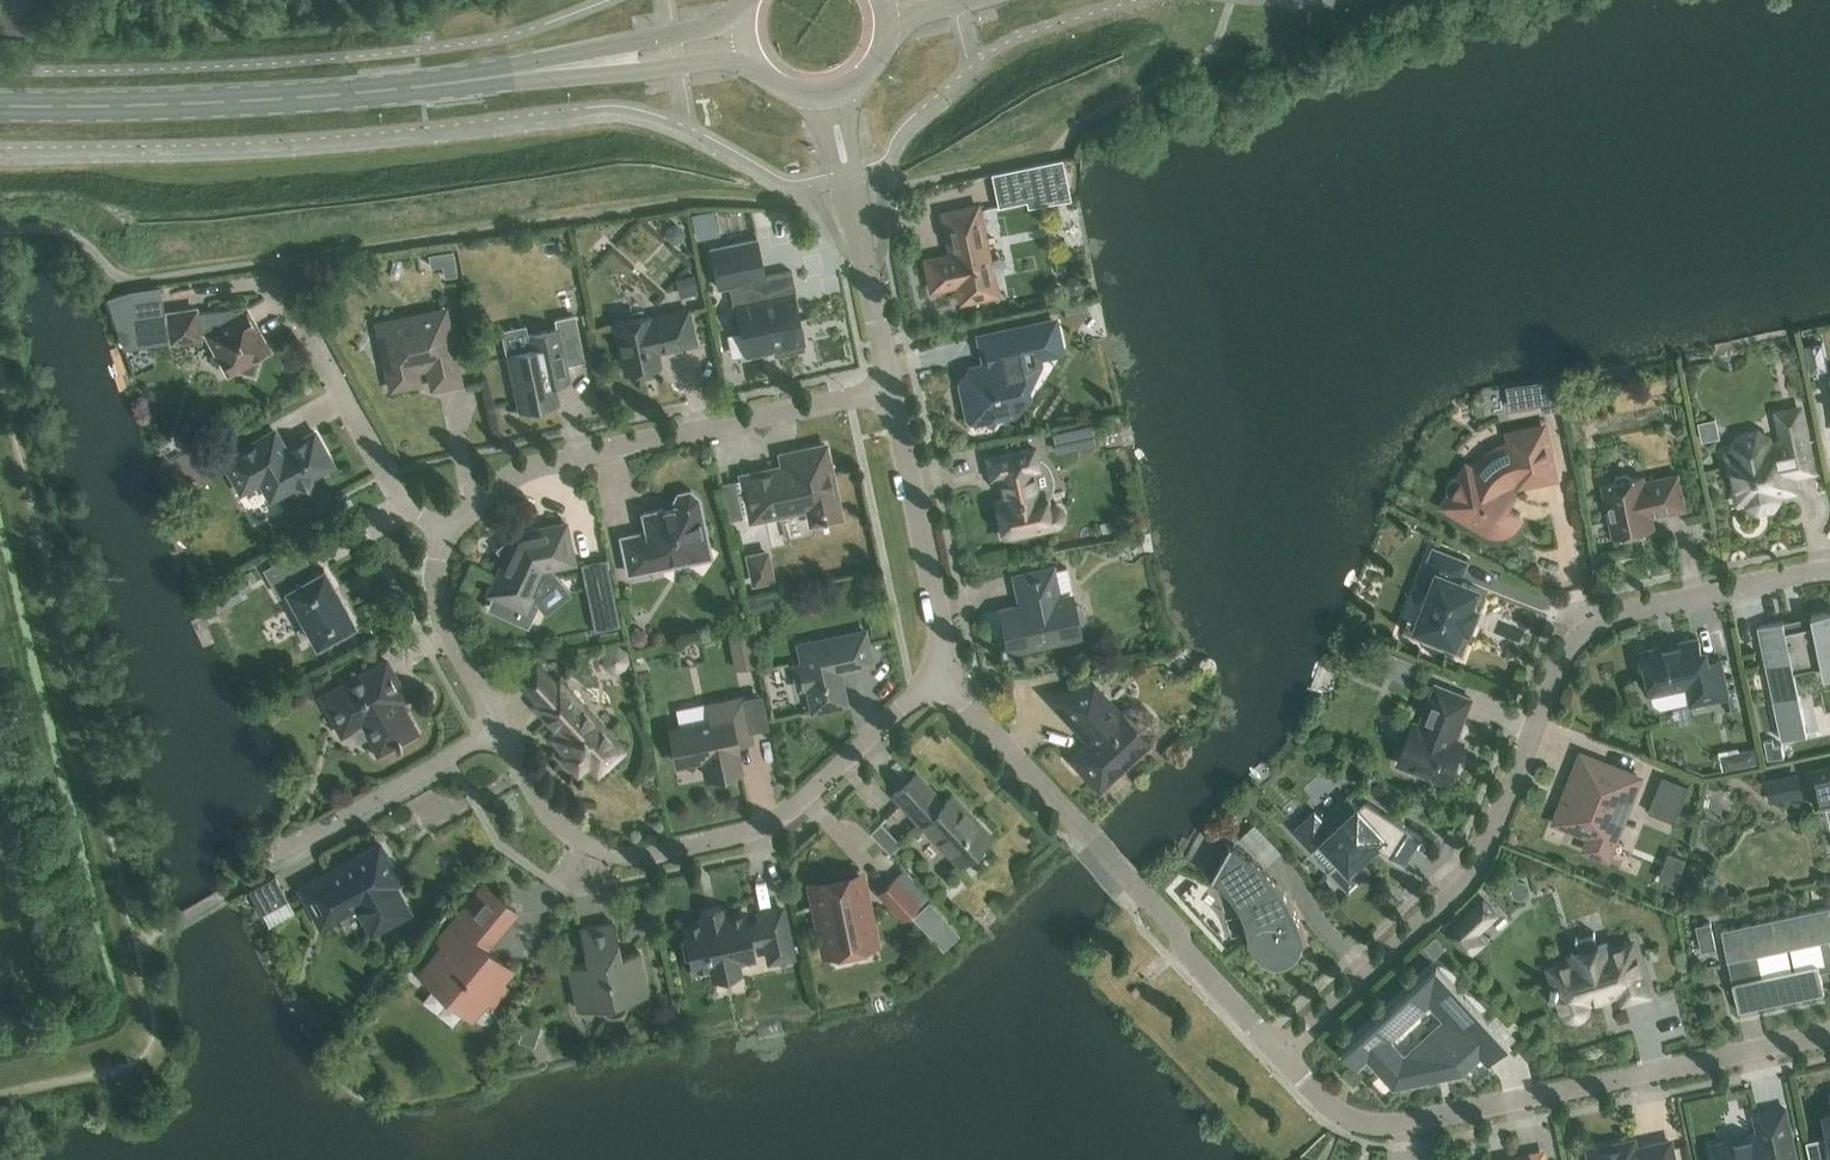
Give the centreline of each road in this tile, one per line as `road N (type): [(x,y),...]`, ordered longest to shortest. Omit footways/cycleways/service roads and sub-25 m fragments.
road 1 (residential): [(1280,1055),(1463,887),(1563,654),(1580,633),(1617,613),(1829,572)]
road 2 (secondary): [(607,64),(354,93),(0,106)]
road 3 (residential): [(1280,1055),(1338,1115),(1404,1125),(1829,1033)]
road 4 (residential): [(940,673),(798,806),(724,839),(653,853),(598,848),(571,833),(544,806),(498,731)]
road 5 (residential): [(442,533),(498,484),(544,461),(891,390)]
road 6 (residential): [(1156,905),(940,673)]
road 7 (residential): [(891,390),(829,93)]
road 8 (residential): [(940,673),(943,632),(891,390)]
road 9 (residential): [(442,533),(385,477),(300,329)]
road 10 (residential): [(283,855),(498,731)]
road 11 (residential): [(498,731),(439,604),(442,533)]
road 12 (residential): [(1156,905),(1176,927),(1178,946),(1280,1055)]
road 13 (secondary): [(747,20),(627,45),(607,64)]
road 14 (secondary): [(607,64),(633,72),(752,52)]

